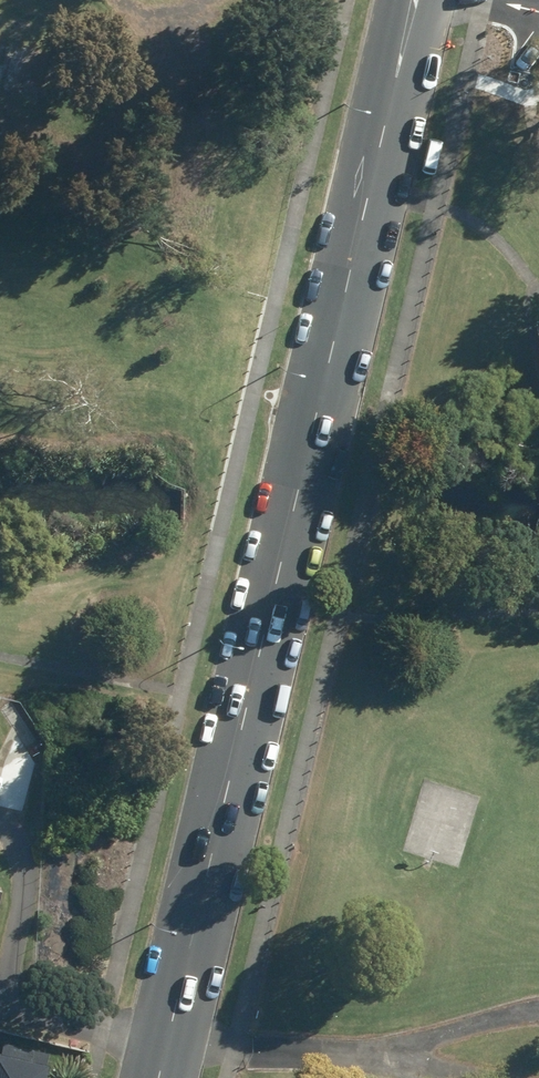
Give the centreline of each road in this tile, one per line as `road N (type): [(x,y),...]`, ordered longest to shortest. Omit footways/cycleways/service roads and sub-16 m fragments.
road 1 (tertiary): [(159,1077),(413,0)]
road 2 (track): [(0,311),(68,314),(324,375)]
road 3 (track): [(172,1024),(426,1077)]
road 4 (track): [(323,1056),(538,1014)]

